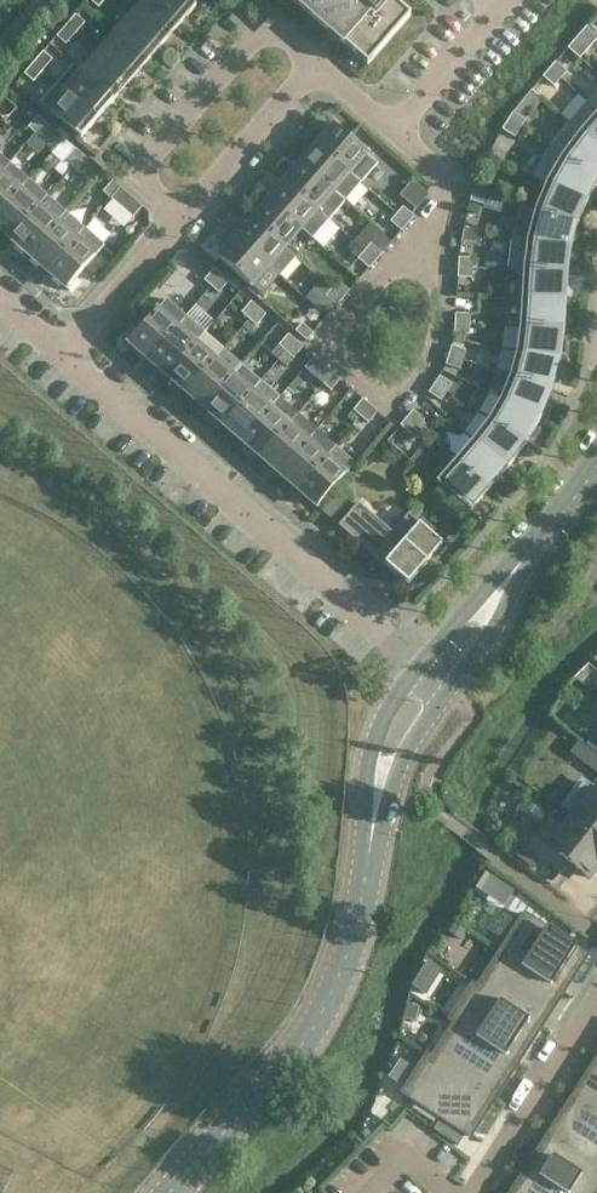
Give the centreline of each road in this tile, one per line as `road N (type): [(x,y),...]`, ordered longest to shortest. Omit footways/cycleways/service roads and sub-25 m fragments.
road 1 (residential): [(417,669),(67,352)]
road 2 (tertiary): [(170,1192),(310,1030),(364,897),(372,834)]
road 3 (residential): [(315,61),(266,14),(152,146),(151,177),(178,213)]
road 4 (residential): [(596,998),(472,1192)]
road 5 (residential): [(315,61),(178,213)]
road 6 (residential): [(178,213),(67,352)]
road 7 (tertiary): [(417,669),(371,745),(372,834)]
road 8 (residential): [(401,125),(510,0)]
road 9 (tertiary): [(372,834),(444,693)]
road 10 (tertiary): [(444,693),(487,634),(514,571)]
road 11 (tertiary): [(514,571),(465,610),(417,669)]
road 12 (tertiary): [(514,571),(596,463)]

